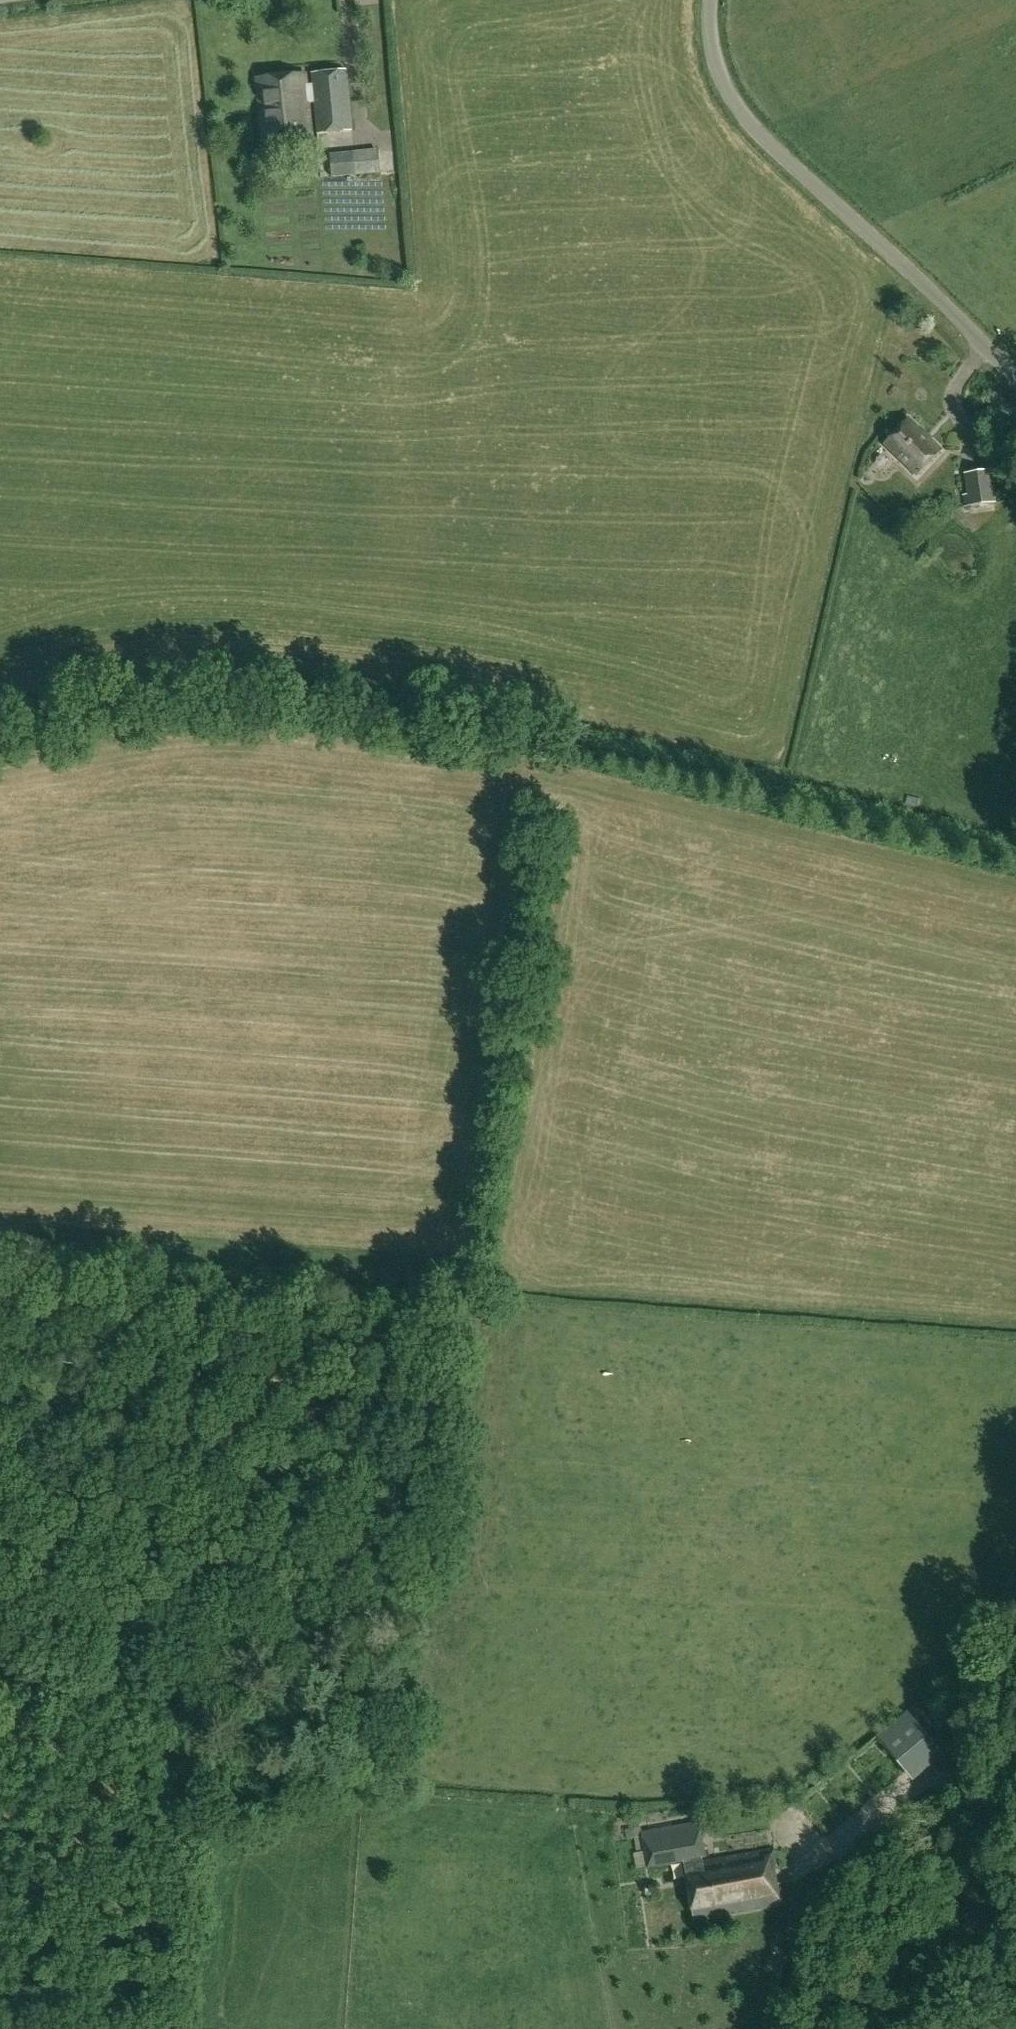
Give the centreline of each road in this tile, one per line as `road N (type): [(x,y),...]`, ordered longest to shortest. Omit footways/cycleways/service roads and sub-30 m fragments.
road 1 (unclassified): [(1015,379),(733,104),(707,40),(708,0)]
road 2 (track): [(1015,1736),(940,1787),(864,1857),(798,1885)]

